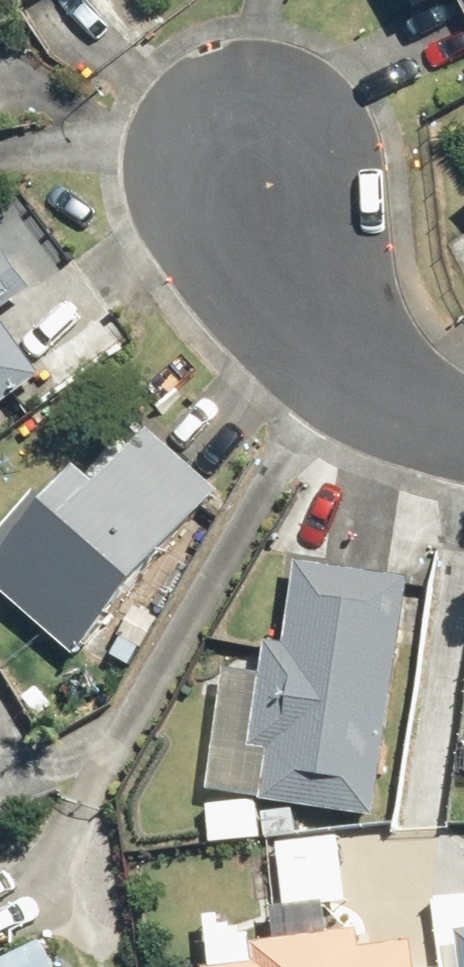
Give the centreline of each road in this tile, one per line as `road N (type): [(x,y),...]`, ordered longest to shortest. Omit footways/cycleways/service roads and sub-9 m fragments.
road 1 (residential): [(253,141),(282,240),(344,341),(463,417)]

